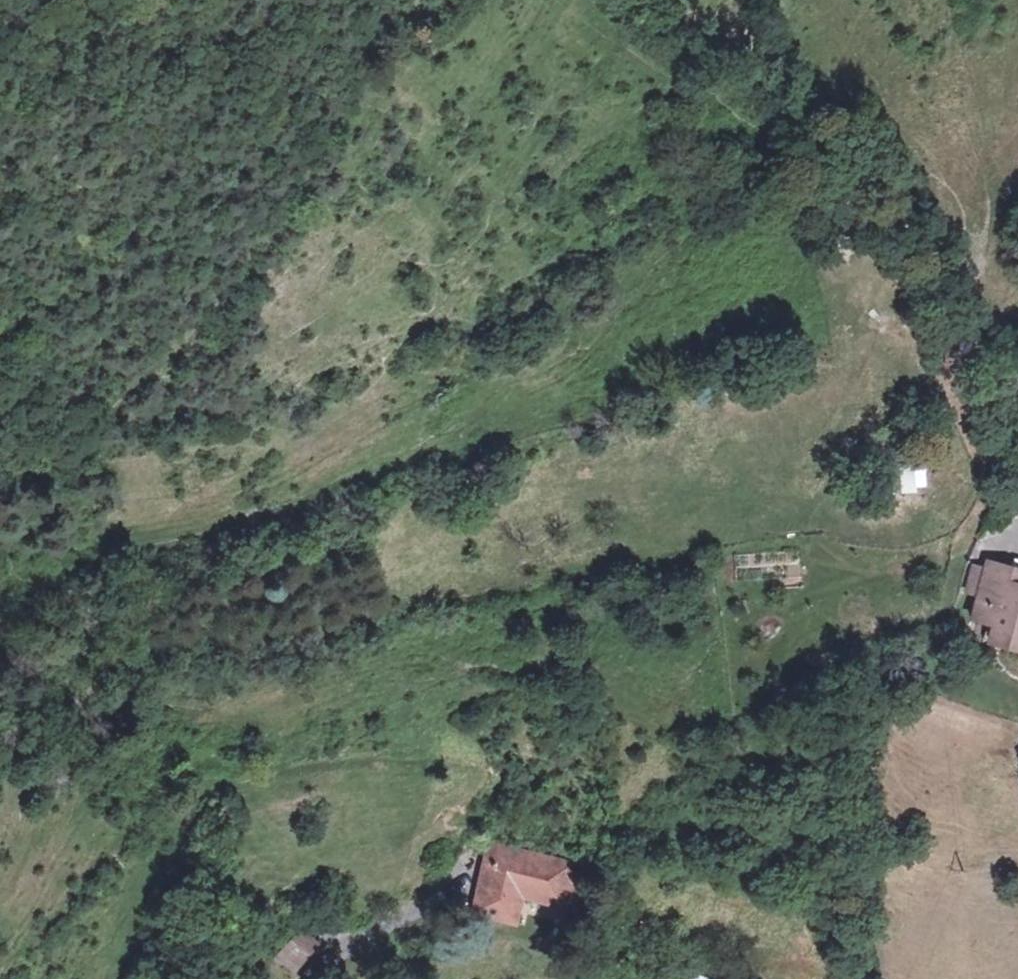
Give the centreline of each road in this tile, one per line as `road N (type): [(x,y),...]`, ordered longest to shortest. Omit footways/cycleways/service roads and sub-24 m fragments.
road 1 (residential): [(424,904),(329,961),(323,978)]

